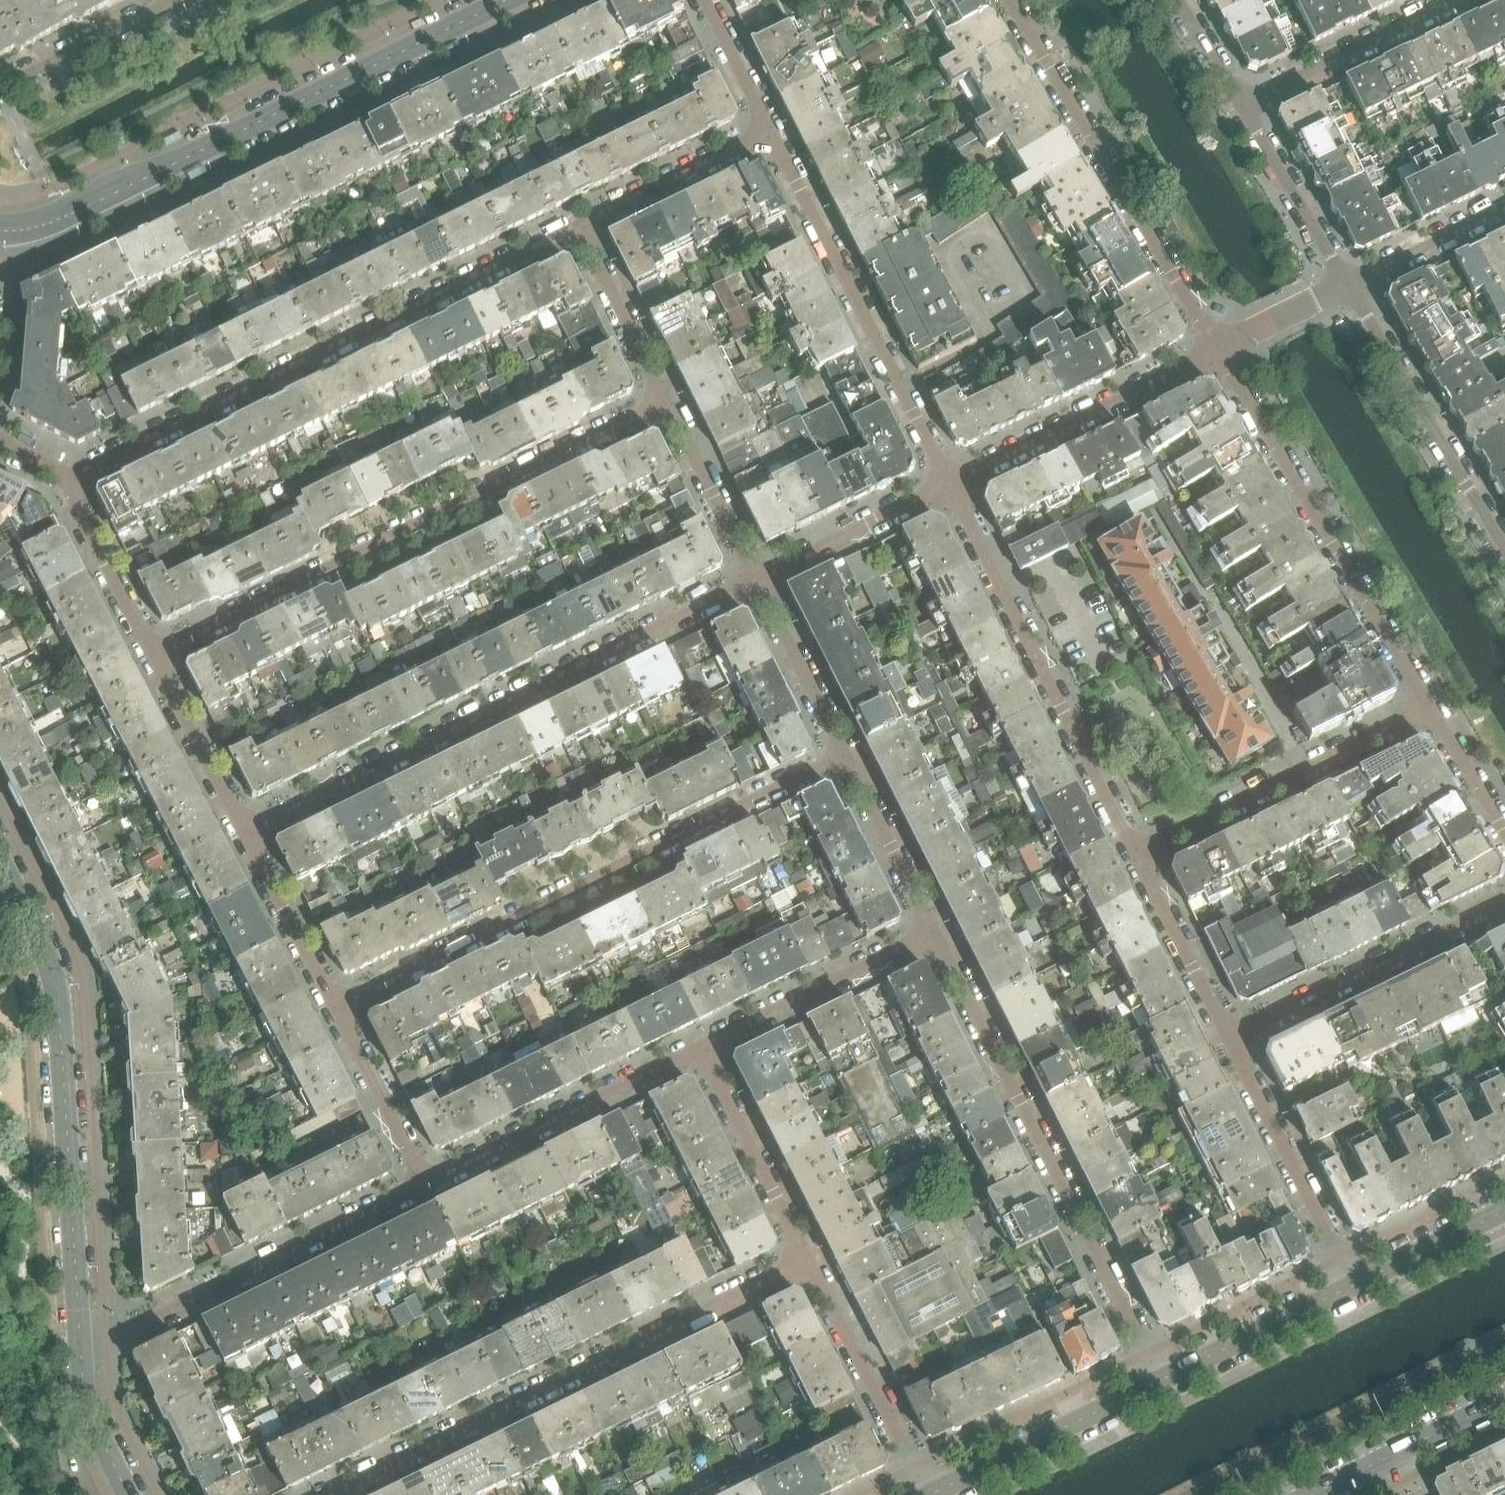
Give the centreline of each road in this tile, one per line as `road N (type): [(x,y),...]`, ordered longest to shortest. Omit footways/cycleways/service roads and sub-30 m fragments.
road 1 (residential): [(66,478),(579,227)]
road 2 (residential): [(334,1008),(844,754)]
road 3 (residential): [(756,580),(246,831)]
road 4 (residential): [(154,656),(662,402)]
road 5 (residential): [(0,227),(65,216),(501,0)]
road 6 (residential): [(328,1494),(807,1260)]
road 7 (residential): [(933,933),(1161,1376)]
road 8 (tertiary): [(79,1342),(59,1006),(46,955),(0,857)]
road 9 (residential): [(1220,349),(1426,708)]
road 10 (residential): [(1137,852),(951,485)]
road 11 (residential): [(1012,0),(1220,349)]
road 12 (residential): [(951,485),(770,132)]
road 13 (residential): [(79,1342),(125,1331),(426,1184)]
road 14 (residential): [(1426,708),(1137,852)]
road 15 (residential): [(1504,564),(1347,284)]
road 16 (residential): [(700,1049),(426,1184)]
road 17 (residential): [(1504,904),(1230,1038)]
road 18 (residential): [(1220,349),(951,485)]
road 19 (residential): [(1352,1283),(1230,1038)]
road 20 (secondary): [(1161,1376),(926,1492)]
road 21 (residential): [(926,1492),(807,1260)]
road 22 (residential): [(933,933),(700,1049)]
road 23 (residential): [(1240,107),(1460,0)]
road 24 (residential): [(807,1260),(700,1049)]
road 25 (residential): [(951,485),(756,580)]
road 26 (residential): [(579,227),(770,132)]
road 27 (secondary): [(1352,1283),(1161,1376)]
road 28 (residential): [(1230,1038),(1137,852)]
road 29 (residential): [(1347,284),(1240,107)]
road 30 (residential): [(662,402),(756,580)]
road 31 (residential): [(844,754),(933,933)]
road 32 (residential): [(426,1184),(334,1008)]
road 33 (residential): [(154,656),(66,478)]
road 34 (residential): [(0,88),(178,0)]
road 35 (residential): [(246,831),(154,656)]
road 36 (residential): [(334,1008),(246,831)]
road 37 (residential): [(756,580),(844,754)]
road 38 (residential): [(579,227),(662,402)]
road 39 (residential): [(1504,208),(1347,284)]
road 40 (secondary): [(1504,1207),(1352,1283)]
road 41 (tertiary): [(126,1494),(87,1406),(79,1342)]
road 42 (residential): [(1426,708),(1504,835)]
road 43 (residential): [(770,132),(705,0)]
road 44 (residential): [(1220,349),(1347,284)]
road 45 (secondary): [(1393,1454),(1504,1398)]
road 46 (residential): [(1240,107),(1179,0)]

